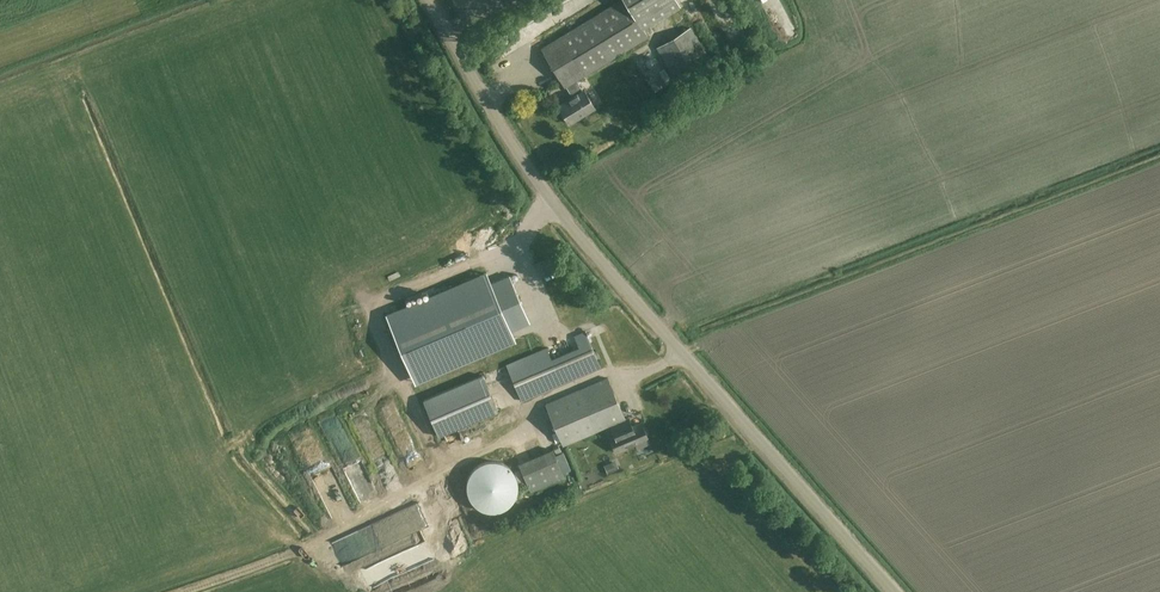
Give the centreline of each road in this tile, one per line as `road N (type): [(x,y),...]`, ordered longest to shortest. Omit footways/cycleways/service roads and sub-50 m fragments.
road 1 (tertiary): [(889,591),(551,212),(428,0)]

